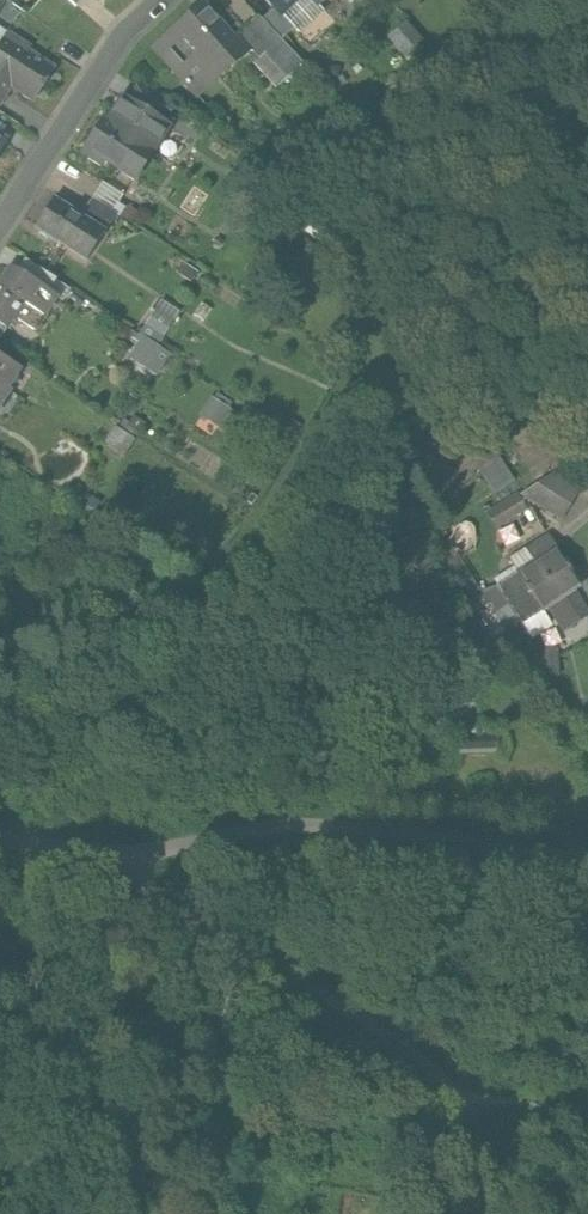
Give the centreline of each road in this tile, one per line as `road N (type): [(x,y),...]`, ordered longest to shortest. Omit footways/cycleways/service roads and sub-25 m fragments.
road 1 (unclassified): [(587,859),(310,827),(119,855),(0,834)]
road 2 (residential): [(0,223),(117,37),(157,0)]

